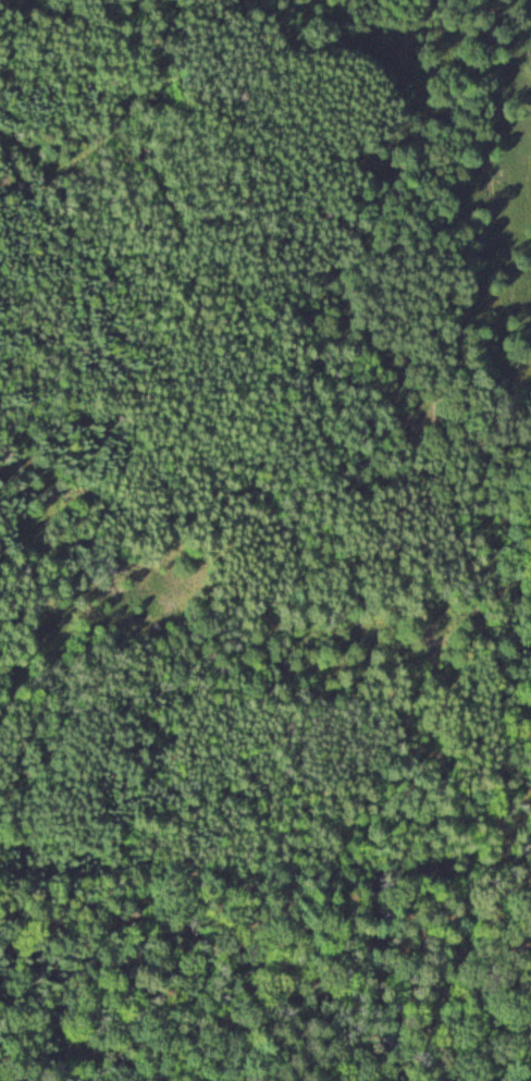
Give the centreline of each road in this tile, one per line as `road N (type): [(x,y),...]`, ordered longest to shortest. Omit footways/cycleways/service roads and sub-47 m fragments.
road 1 (track): [(500,0),(491,109),(396,673),(363,803),(326,842),(277,929),(307,1080)]

